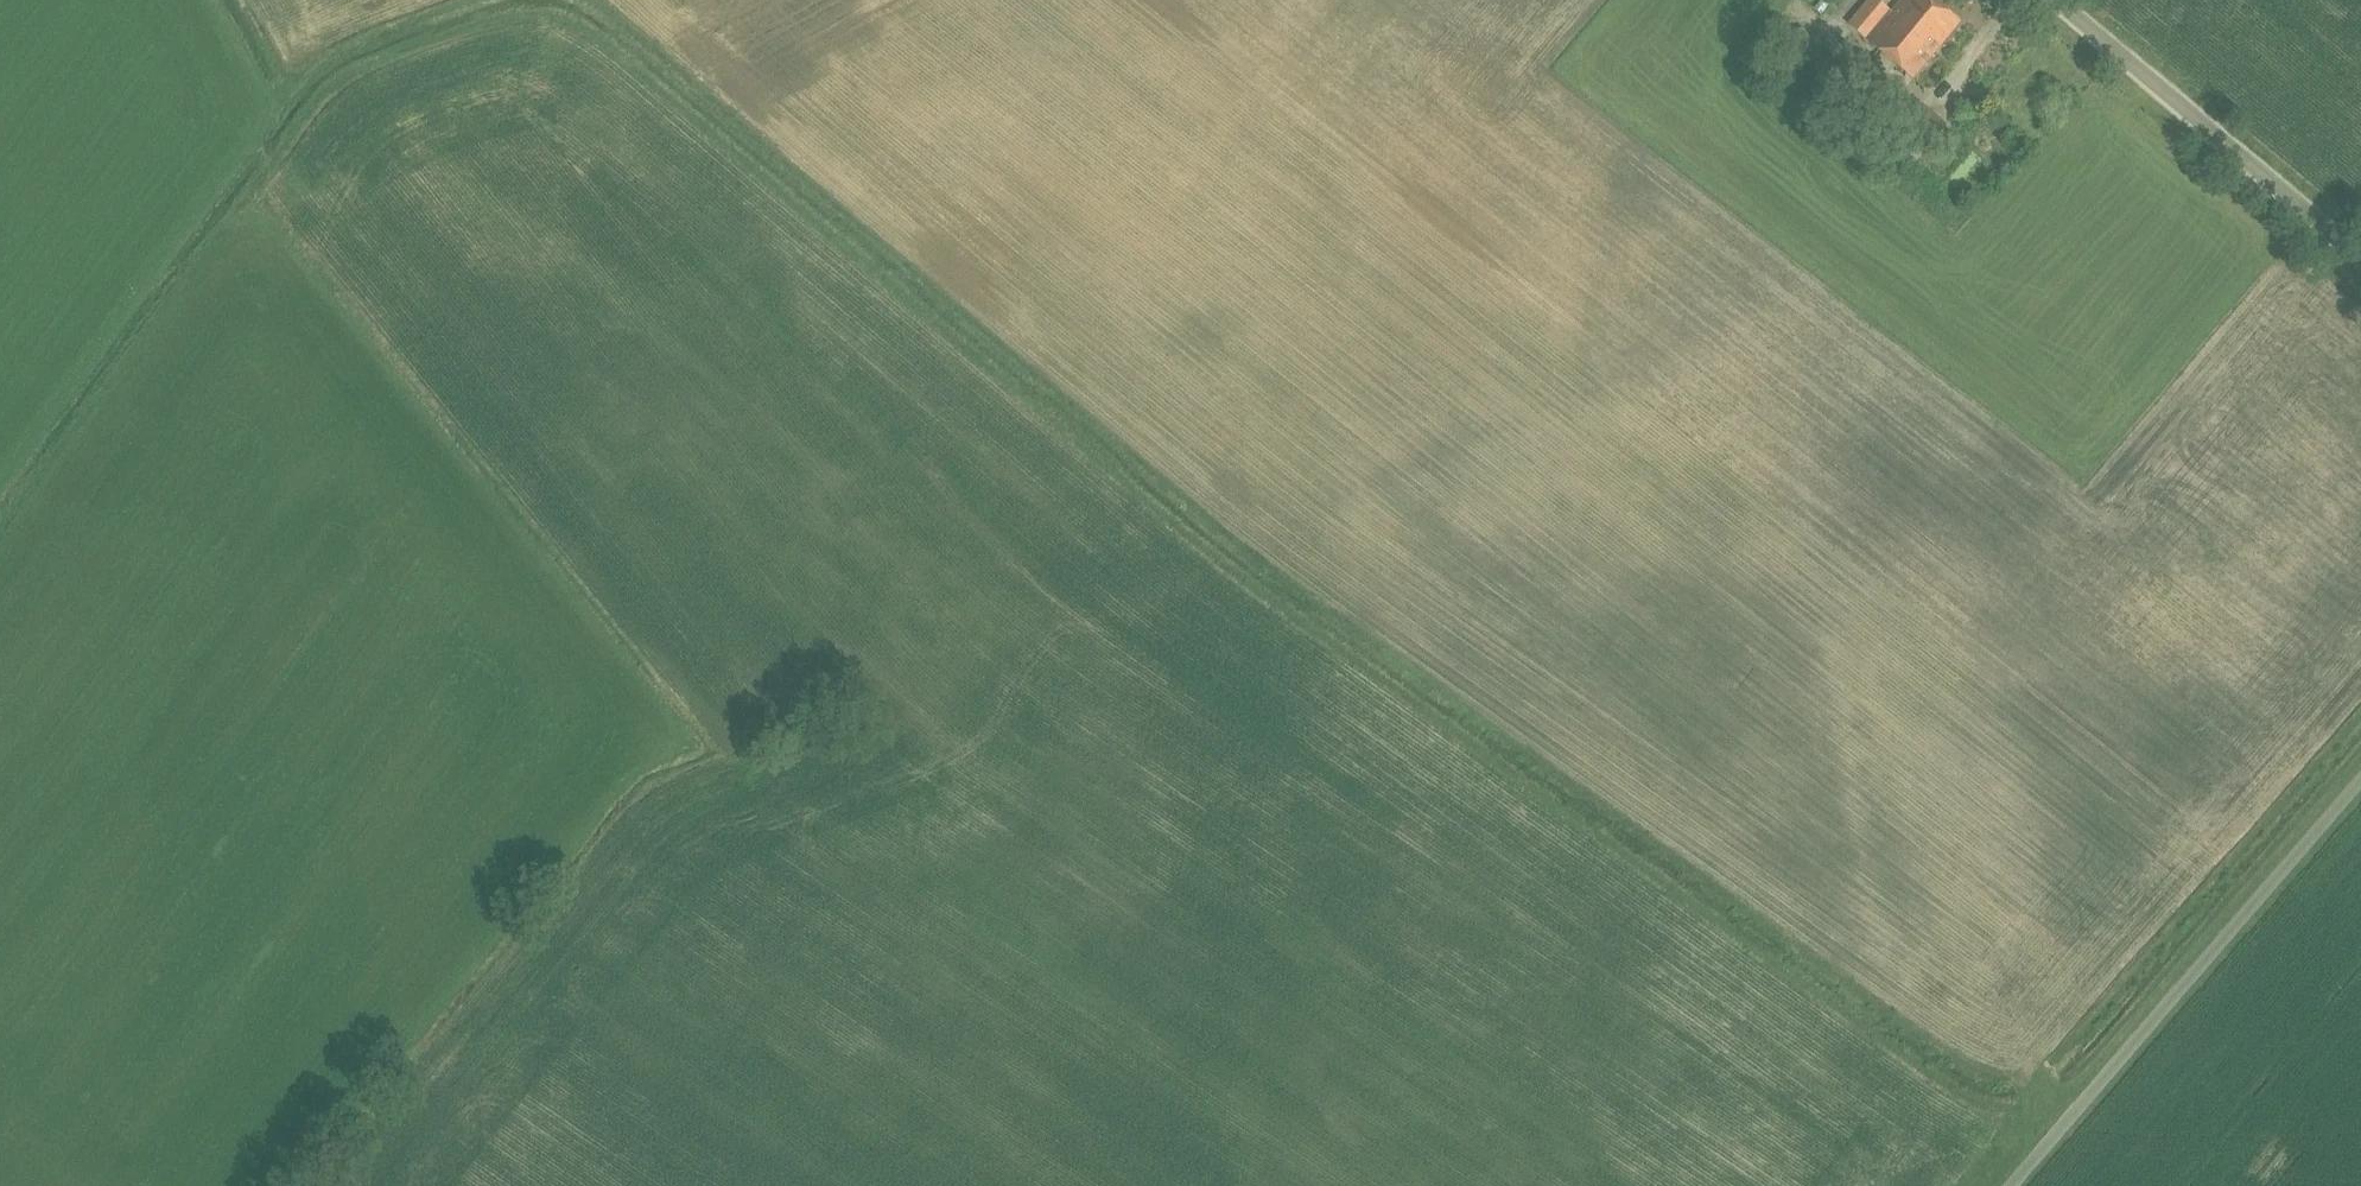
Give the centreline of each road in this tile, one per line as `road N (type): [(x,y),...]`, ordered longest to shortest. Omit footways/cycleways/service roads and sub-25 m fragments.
road 1 (unclassified): [(2360,251),(2064,0)]

